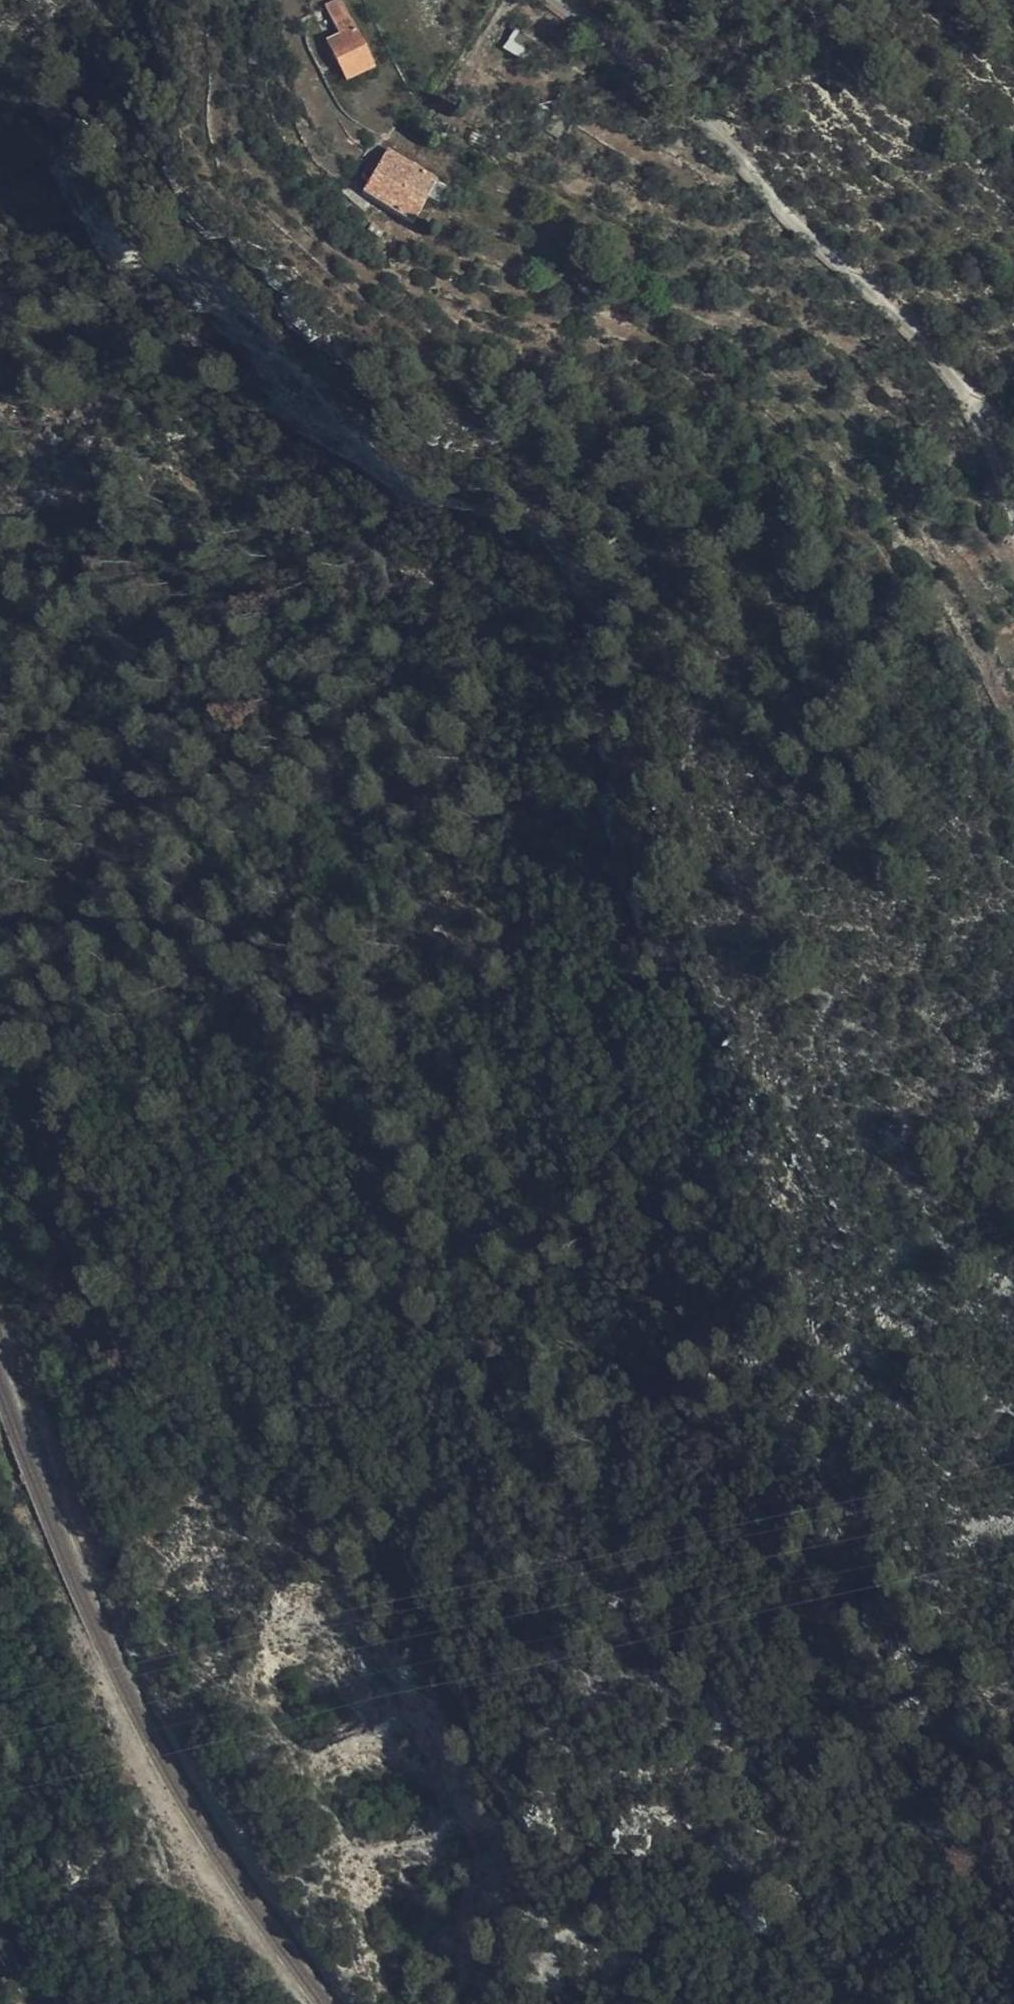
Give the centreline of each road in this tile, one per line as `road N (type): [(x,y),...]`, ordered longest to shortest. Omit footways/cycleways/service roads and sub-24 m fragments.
road 1 (unclassified): [(546,0),(771,187),(932,358),(983,425)]

